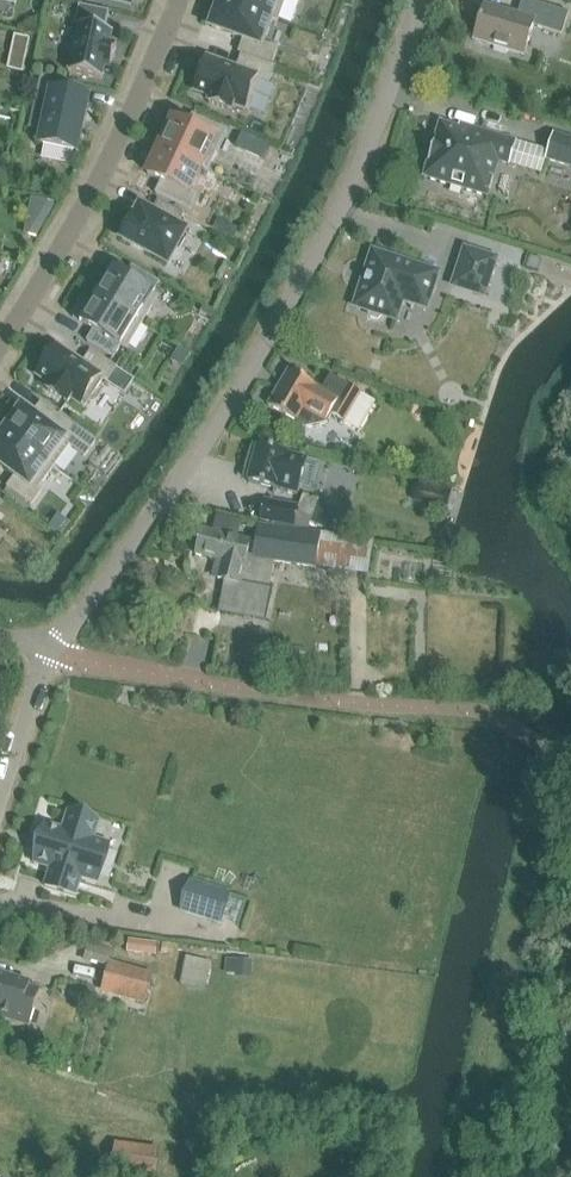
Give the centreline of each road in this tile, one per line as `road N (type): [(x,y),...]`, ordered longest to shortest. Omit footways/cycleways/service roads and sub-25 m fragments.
road 1 (residential): [(50,650),(197,453),(341,221),(420,0)]
road 2 (residential): [(0,342),(104,168),(177,0)]
road 3 (residential): [(0,798),(50,650)]

